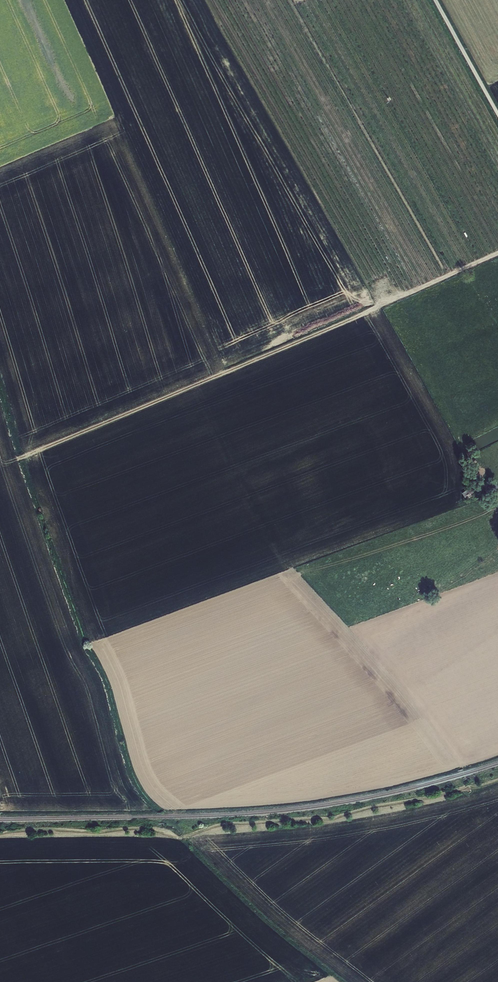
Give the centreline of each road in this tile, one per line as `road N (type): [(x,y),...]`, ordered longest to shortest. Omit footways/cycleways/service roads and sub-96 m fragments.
road 1 (track): [(497,252),(23,457)]
road 2 (unclassified): [(435,0),(497,114)]

